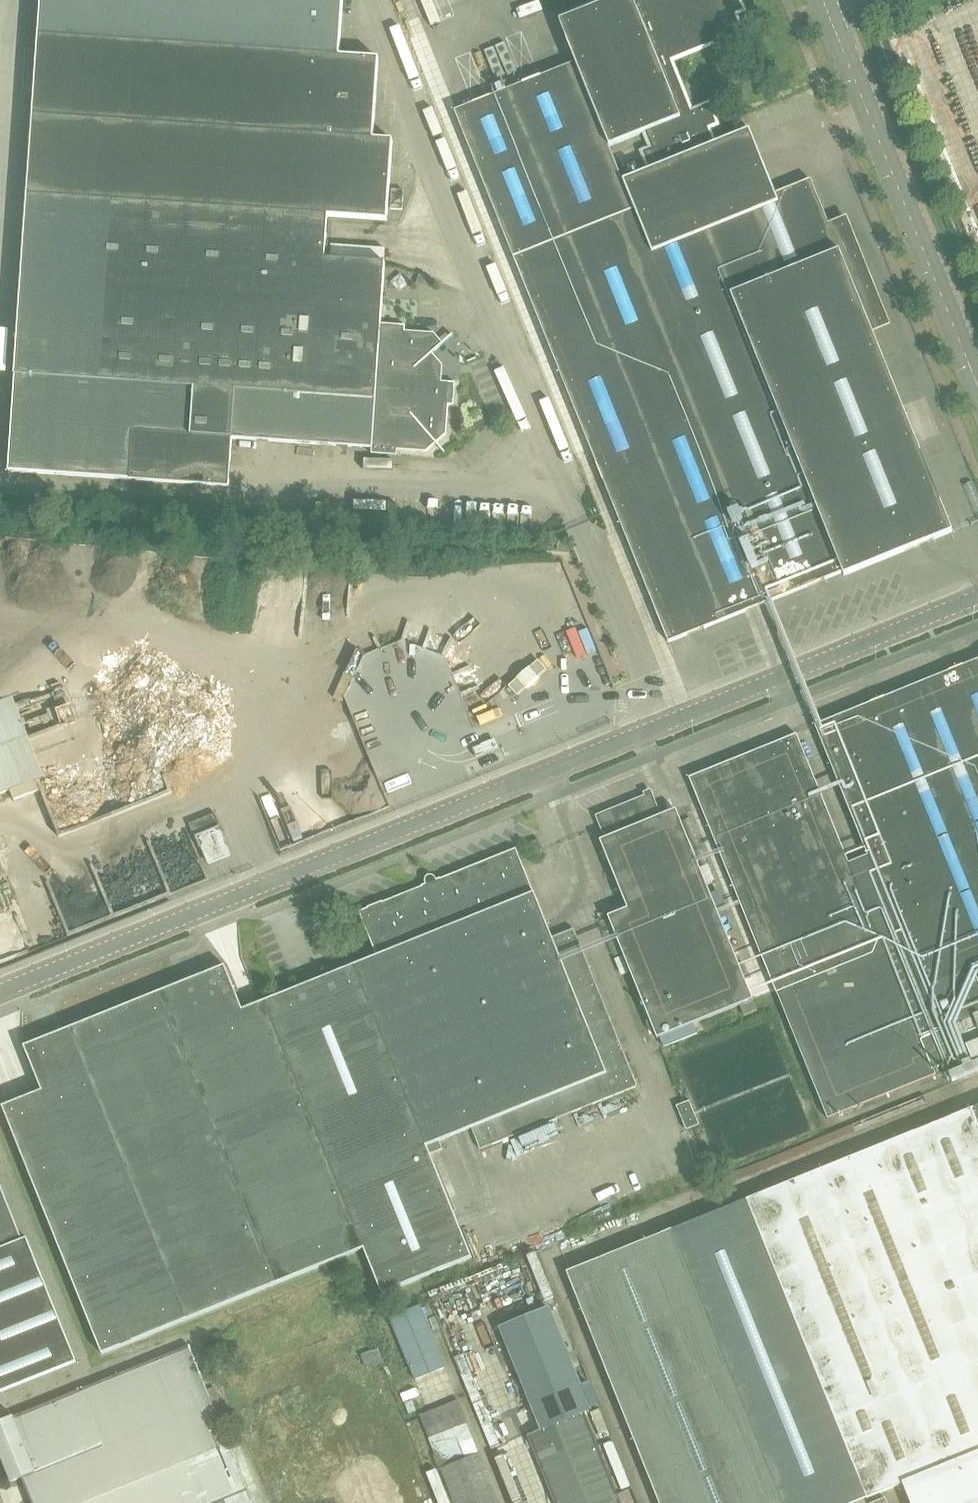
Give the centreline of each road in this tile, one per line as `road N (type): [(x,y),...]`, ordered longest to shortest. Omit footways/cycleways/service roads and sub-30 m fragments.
road 1 (tertiary): [(0,990),(977,594)]
road 2 (tertiary): [(977,383),(823,0)]

